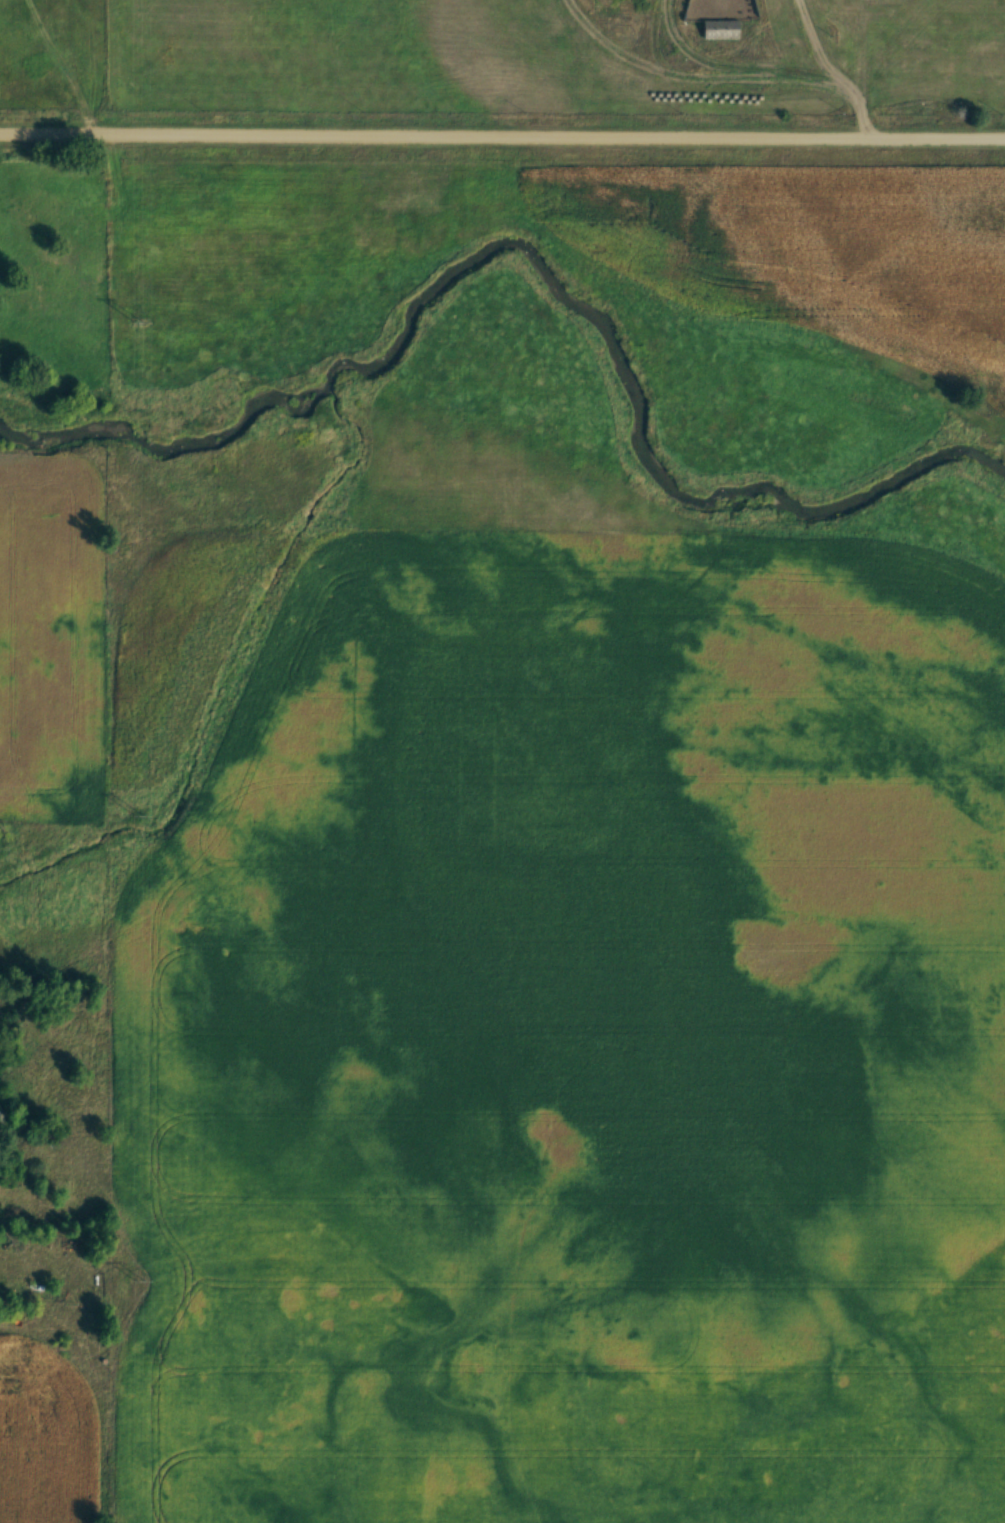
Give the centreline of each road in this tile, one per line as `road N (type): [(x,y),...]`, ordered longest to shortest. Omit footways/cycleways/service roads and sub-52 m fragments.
road 1 (residential): [(1004,140),(0,136)]

